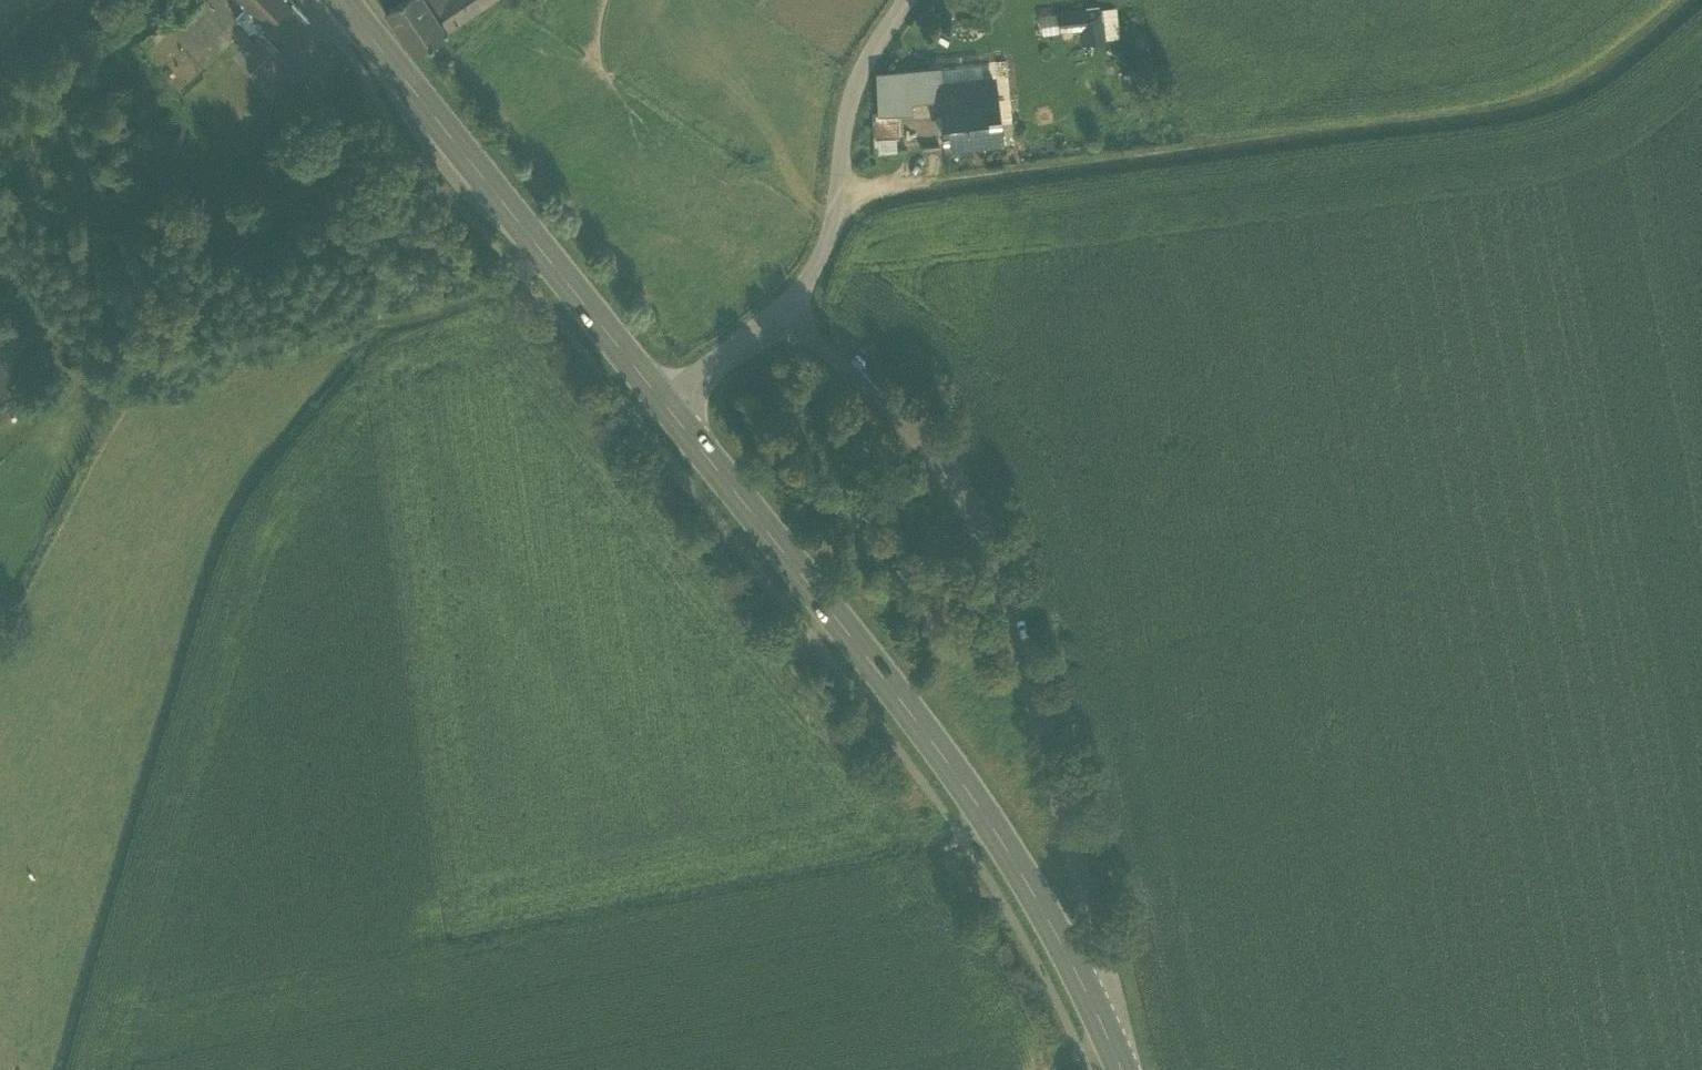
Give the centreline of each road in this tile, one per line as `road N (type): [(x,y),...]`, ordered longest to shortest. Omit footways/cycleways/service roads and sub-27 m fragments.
road 1 (track): [(837,200),(1519,121),(1604,93),(1701,12)]
road 2 (secondary): [(1122,1069),(1008,851),(659,396)]
road 3 (secondary): [(659,396),(343,0)]
road 4 (unclassified): [(909,0),(862,71),(846,115),(827,247),(786,306),(659,396)]
road 5 (track): [(547,254),(438,324),(133,394)]

